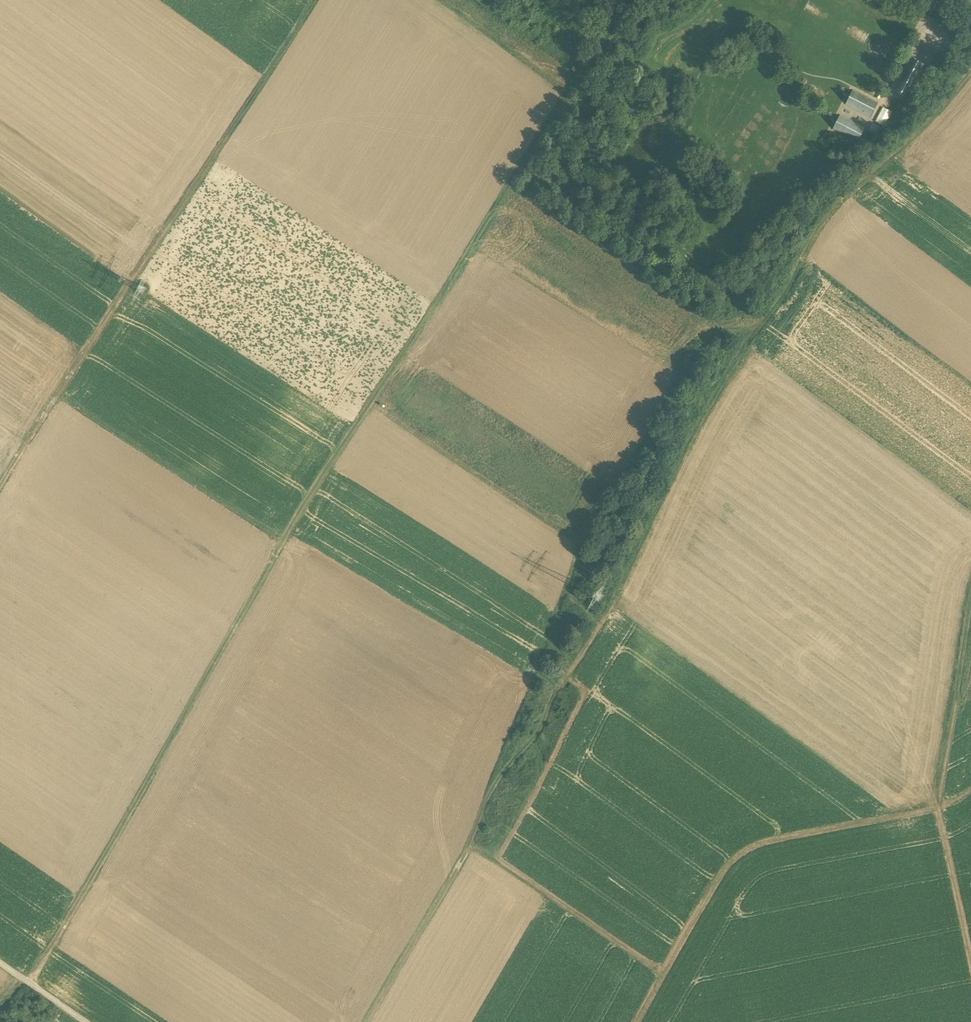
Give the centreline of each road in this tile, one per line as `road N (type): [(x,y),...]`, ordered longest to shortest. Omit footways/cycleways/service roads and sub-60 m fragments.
road 1 (track): [(641,0),(282,554),(35,991)]
road 2 (track): [(970,71),(836,207),(802,255),(801,288),(681,467),(610,614),(535,723),(479,851)]
road 3 (track): [(0,505),(327,0)]
road 4 (track): [(944,811),(746,858),(668,986)]
road 5 (track): [(649,1021),(668,986),(479,851)]
road 6 (track): [(60,409),(282,554)]
road 7 (track): [(379,1021),(479,851)]
road 8 (track): [(944,811),(970,657)]
road 9 (track): [(970,942),(944,811)]

